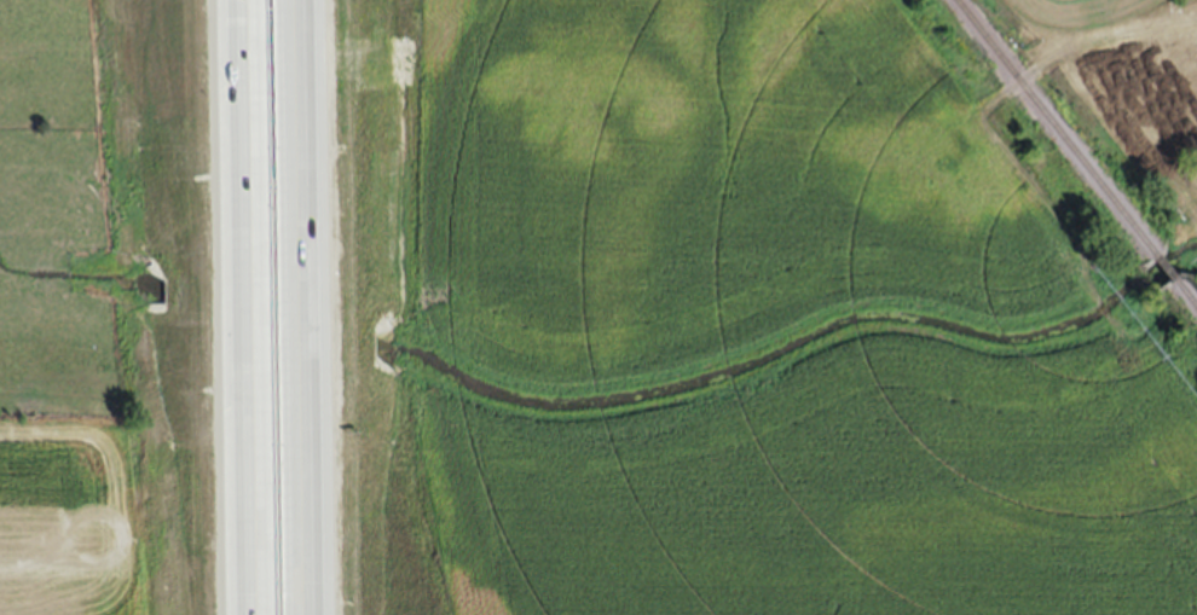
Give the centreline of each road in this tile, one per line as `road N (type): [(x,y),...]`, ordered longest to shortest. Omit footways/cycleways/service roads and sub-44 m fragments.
road 1 (motorway): [(314,614),(302,0)]
road 2 (motorway): [(246,0),(258,614)]
road 3 (track): [(1196,20),(1085,39),(1043,58),(979,109)]

